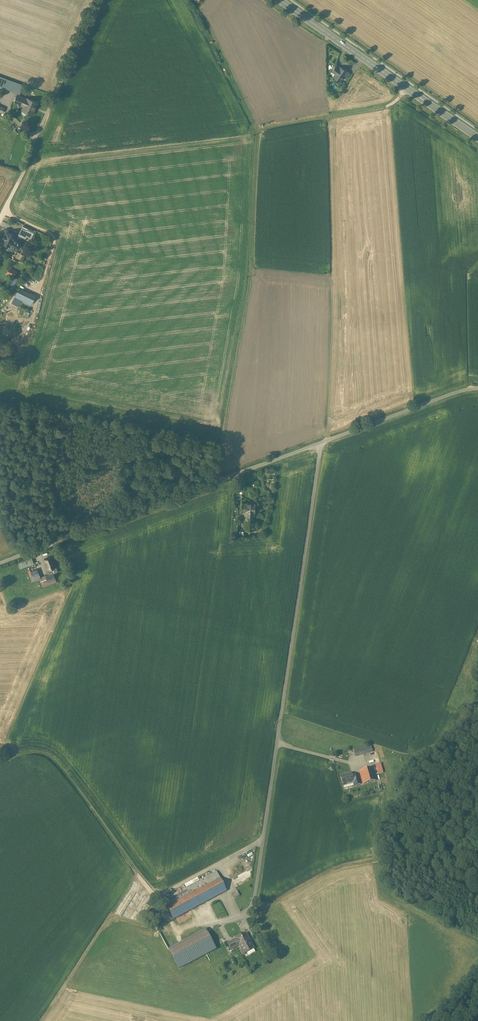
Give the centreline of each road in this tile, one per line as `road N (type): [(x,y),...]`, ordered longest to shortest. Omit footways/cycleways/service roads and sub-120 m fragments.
road 1 (unclassified): [(0,561),(477,388)]
road 2 (track): [(406,87),(384,107),(261,129),(191,0)]
road 3 (unclassified): [(100,0),(0,218)]
road 4 (secondary): [(477,137),(281,0)]
road 5 (track): [(0,763),(29,753),(49,757),(141,879)]

